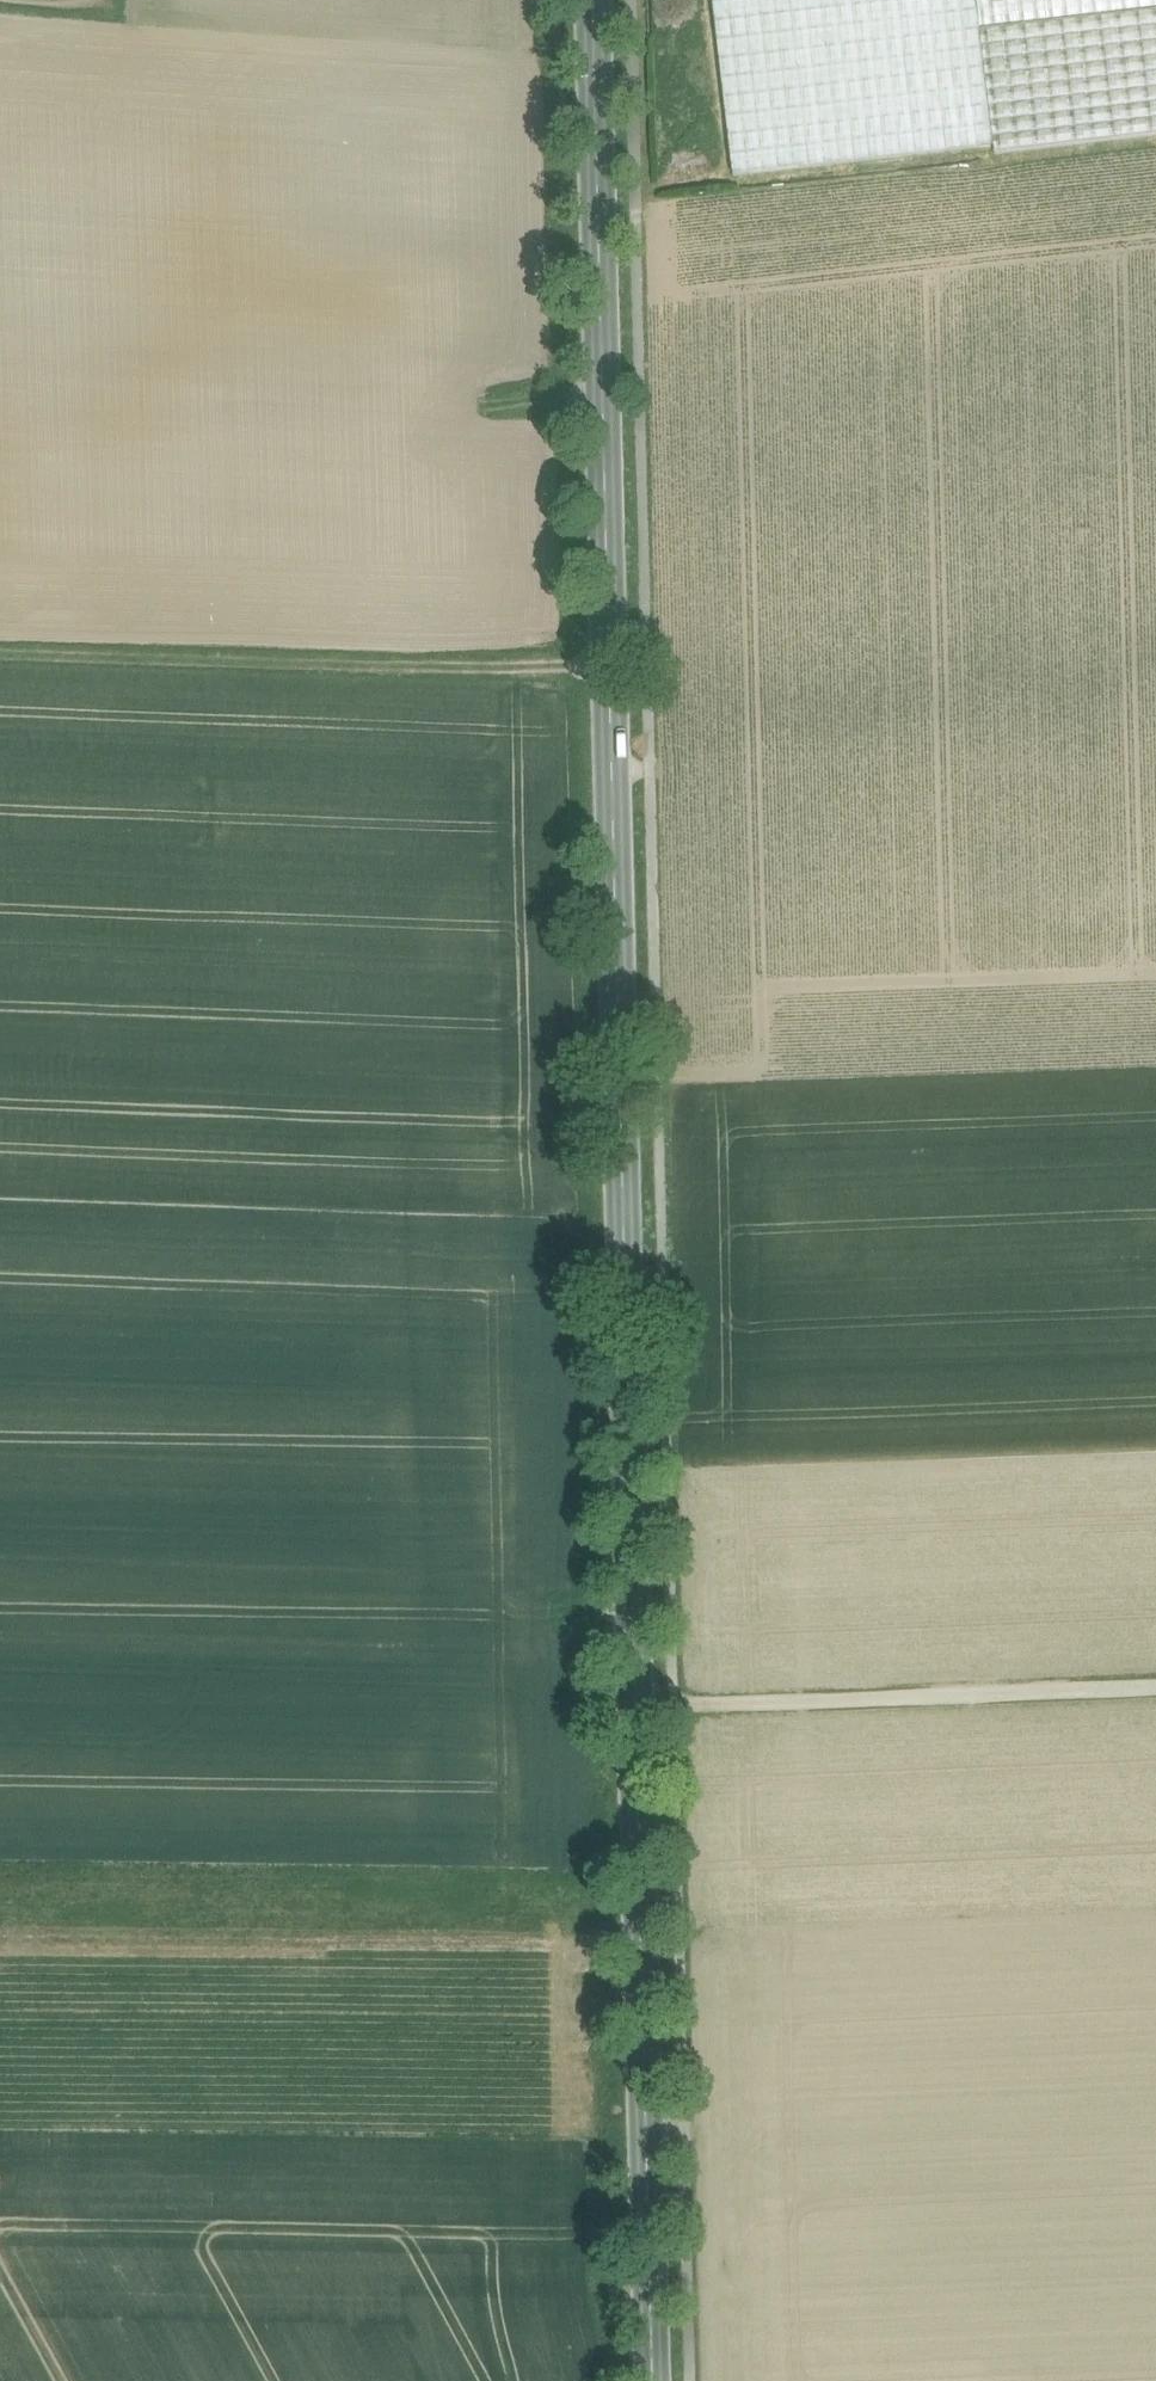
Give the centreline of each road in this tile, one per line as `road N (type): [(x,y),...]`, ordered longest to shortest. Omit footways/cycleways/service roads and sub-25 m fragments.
road 1 (secondary): [(593,0),(653,2380)]
road 2 (track): [(610,666),(0,655)]
road 3 (track): [(1155,1687),(636,1706)]

